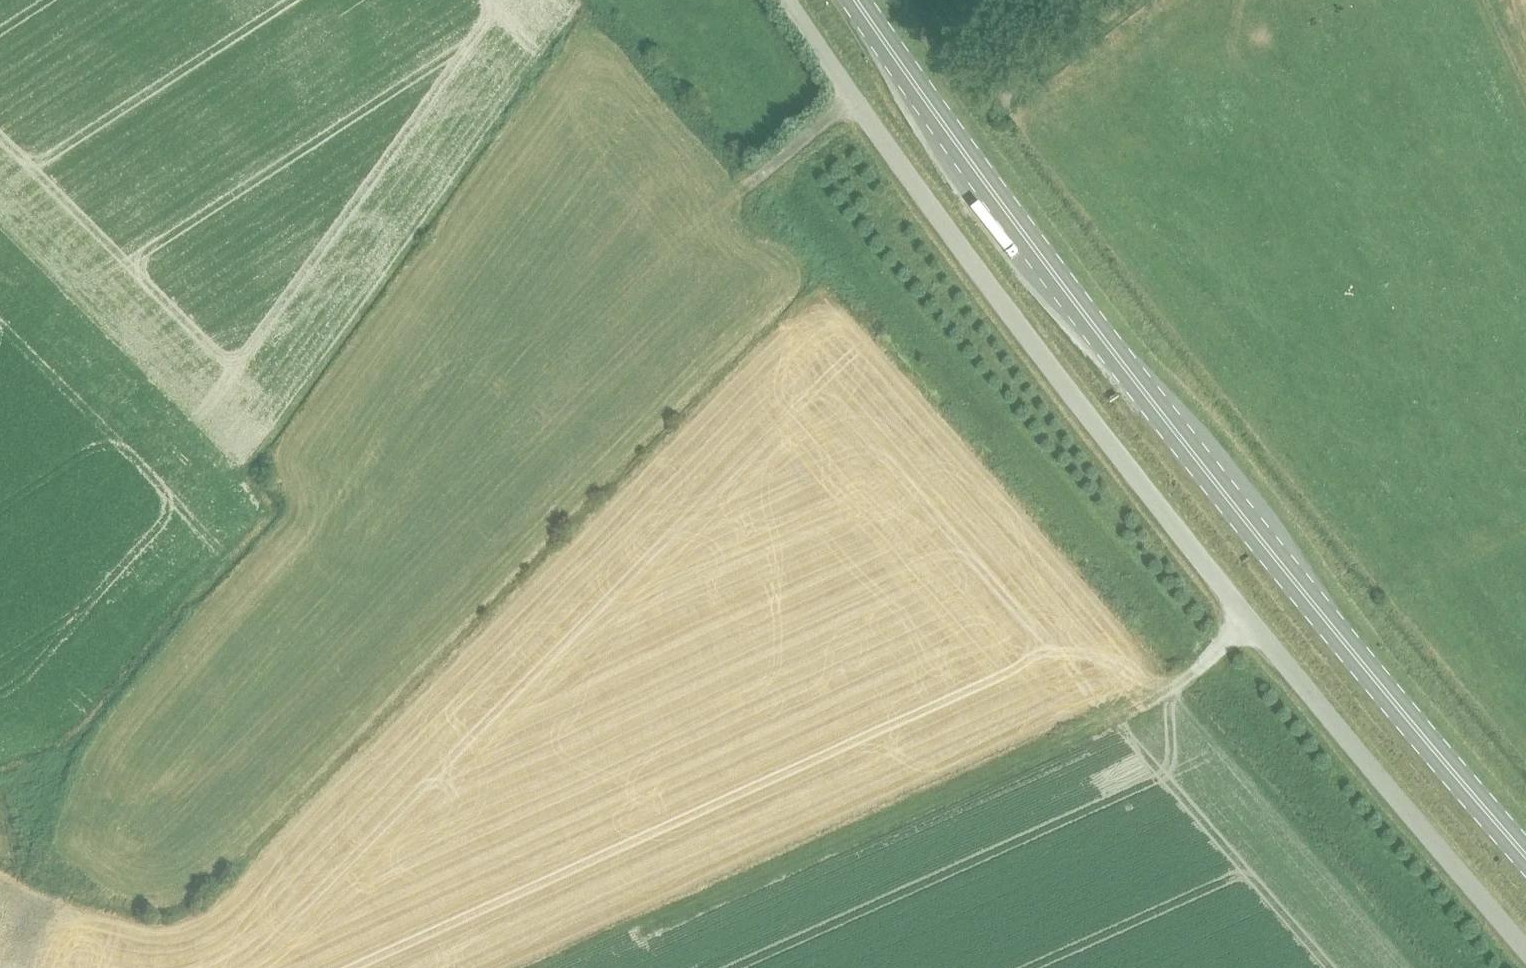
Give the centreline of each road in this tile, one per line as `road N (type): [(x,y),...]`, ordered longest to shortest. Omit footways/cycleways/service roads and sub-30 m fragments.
road 1 (unclassified): [(1525,949),(1247,622),(999,305),(787,0)]
road 2 (primary): [(1525,855),(1276,558),(1023,234),(855,0)]
road 3 (track): [(853,98),(742,189)]

